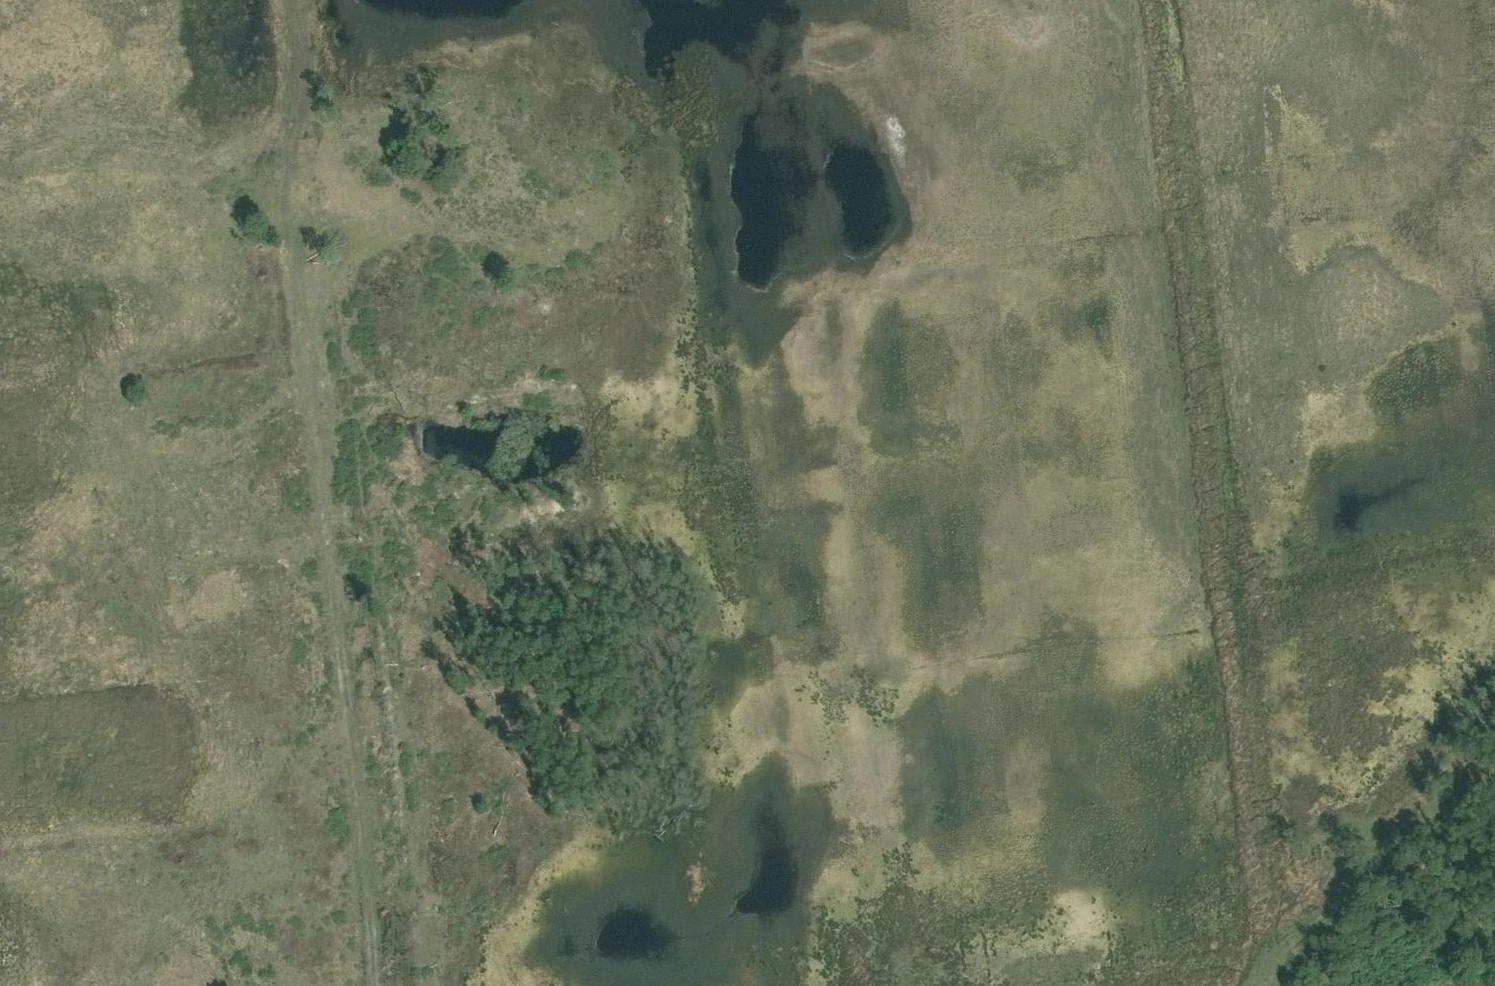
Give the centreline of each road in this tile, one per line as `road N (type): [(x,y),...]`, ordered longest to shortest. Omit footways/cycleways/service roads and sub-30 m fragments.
road 1 (track): [(1287,985),(1282,923),(1289,909),(1349,888),(1427,826),(1494,799)]

